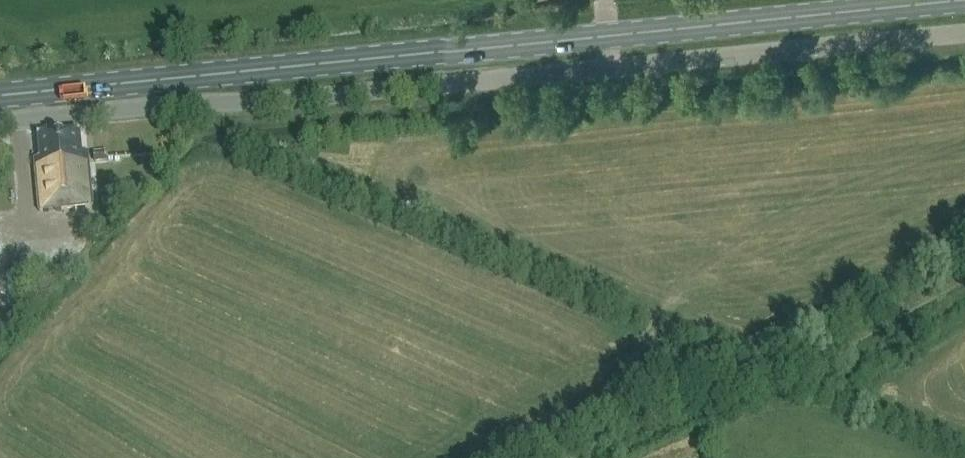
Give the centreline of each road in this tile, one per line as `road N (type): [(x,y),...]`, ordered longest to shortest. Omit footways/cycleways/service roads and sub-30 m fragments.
road 1 (unclassified): [(0,130),(964,35)]
road 2 (primary): [(0,96),(932,0)]

